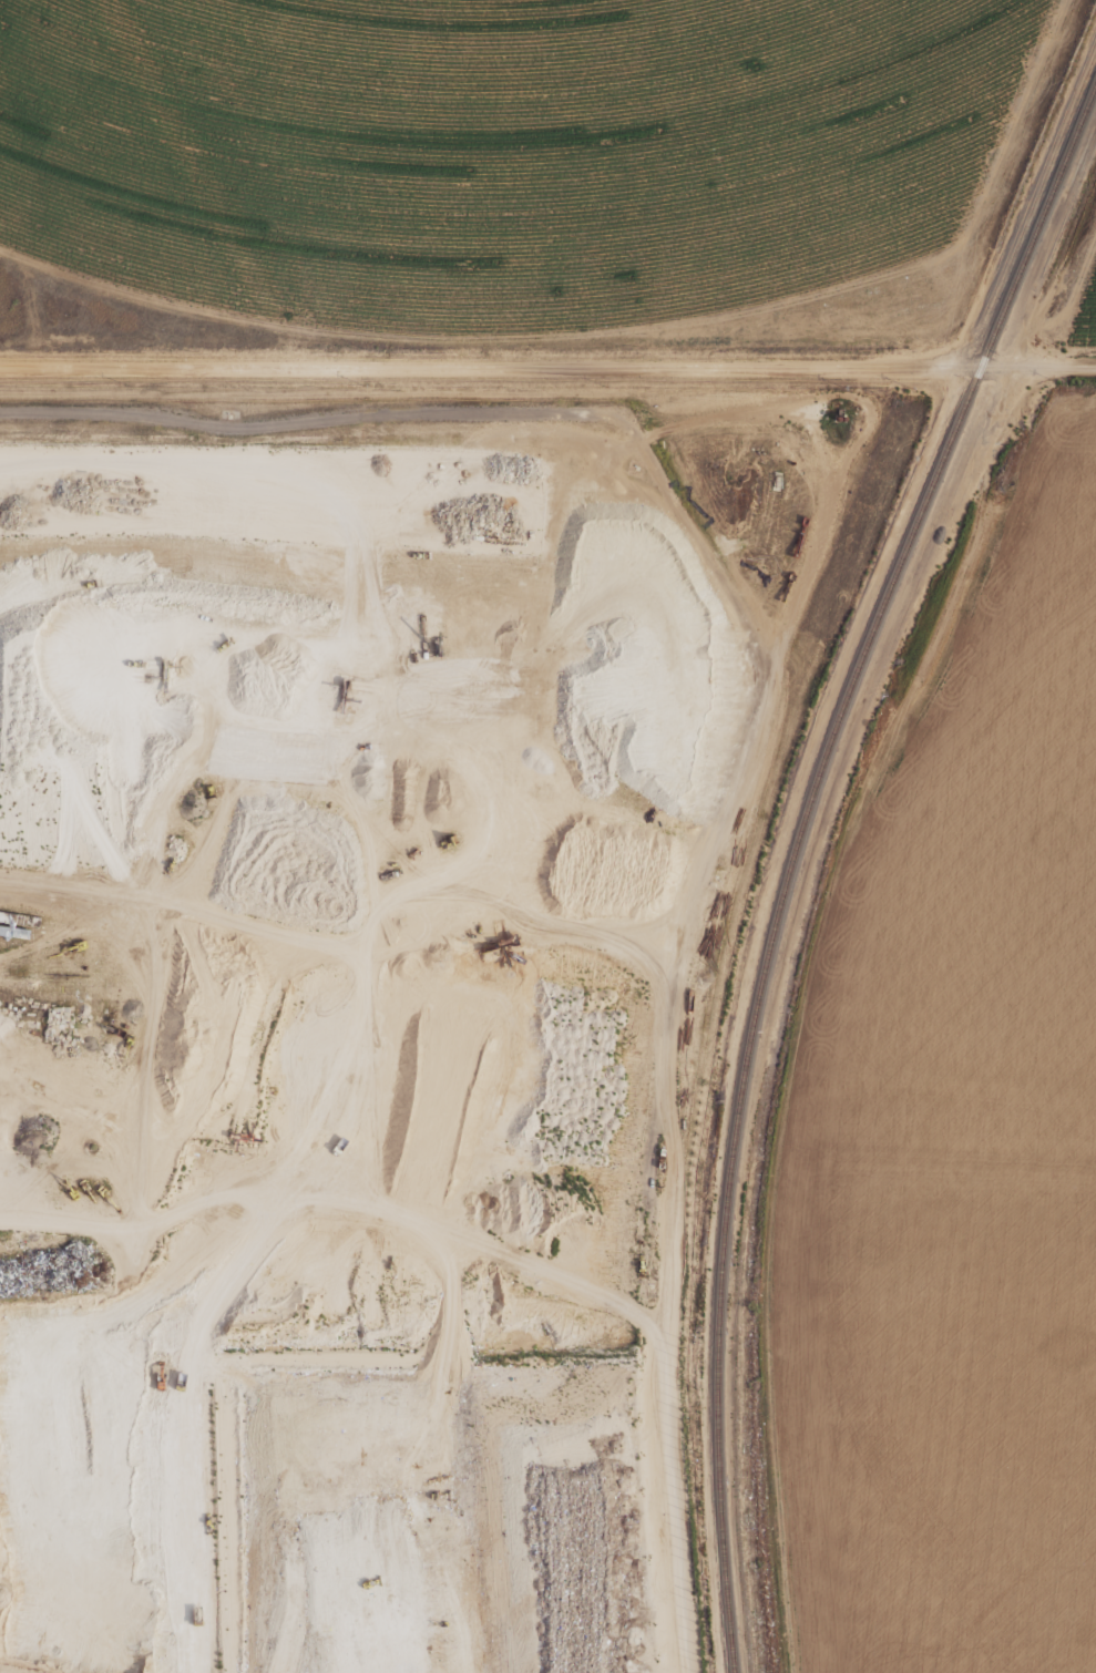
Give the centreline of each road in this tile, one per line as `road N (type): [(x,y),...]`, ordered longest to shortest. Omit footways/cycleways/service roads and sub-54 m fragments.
road 1 (track): [(1037,368),(1002,522),(945,682),(881,793),(834,907),(790,1108),(772,1274),(791,1672)]
road 2 (track): [(0,251),(234,319),(410,340),(581,339),(733,315),(962,249),(1068,0)]
road 3 (track): [(369,1030),(367,967),(399,902),(662,962),(675,1025),(675,1098),(660,1221),(665,1315),(655,1424),(660,1538),(682,1672)]
road 4 (residential): [(0,368),(1095,367)]
road 5 (track): [(677,491),(618,418),(445,410),(290,425),(286,461),(348,562),(372,636),(340,712),(359,798),(399,902)]
road 6 (track): [(324,513),(283,589),(254,673),(242,760),(164,916),(135,1219)]
road 7 (track): [(369,1030),(281,1053),(262,1130),(267,1204),(225,1286),(135,1333)]
road 8 (track): [(0,883),(226,931),(332,941),(399,902)]
road 9 (track): [(677,491),(744,616),(778,661),(703,861)]
road 10 (track): [(401,1204),(315,1200),(107,1222),(0,1223)]
road 11 (track): [(401,1204),(458,1173),(480,1118),(473,1057),(460,1020),(414,1010),(369,1030)]
road 12 (track): [(401,1204),(496,1243),(662,1331)]
road 13 (track): [(290,425),(0,413)]
road 14 (track): [(225,1286),(174,1352),(0,1363)]
road 15 (track): [(778,661),(812,628),(884,492)]
road 16 (track): [(1095,228),(1037,368)]
road 17 (track): [(135,1333),(0,1335)]

